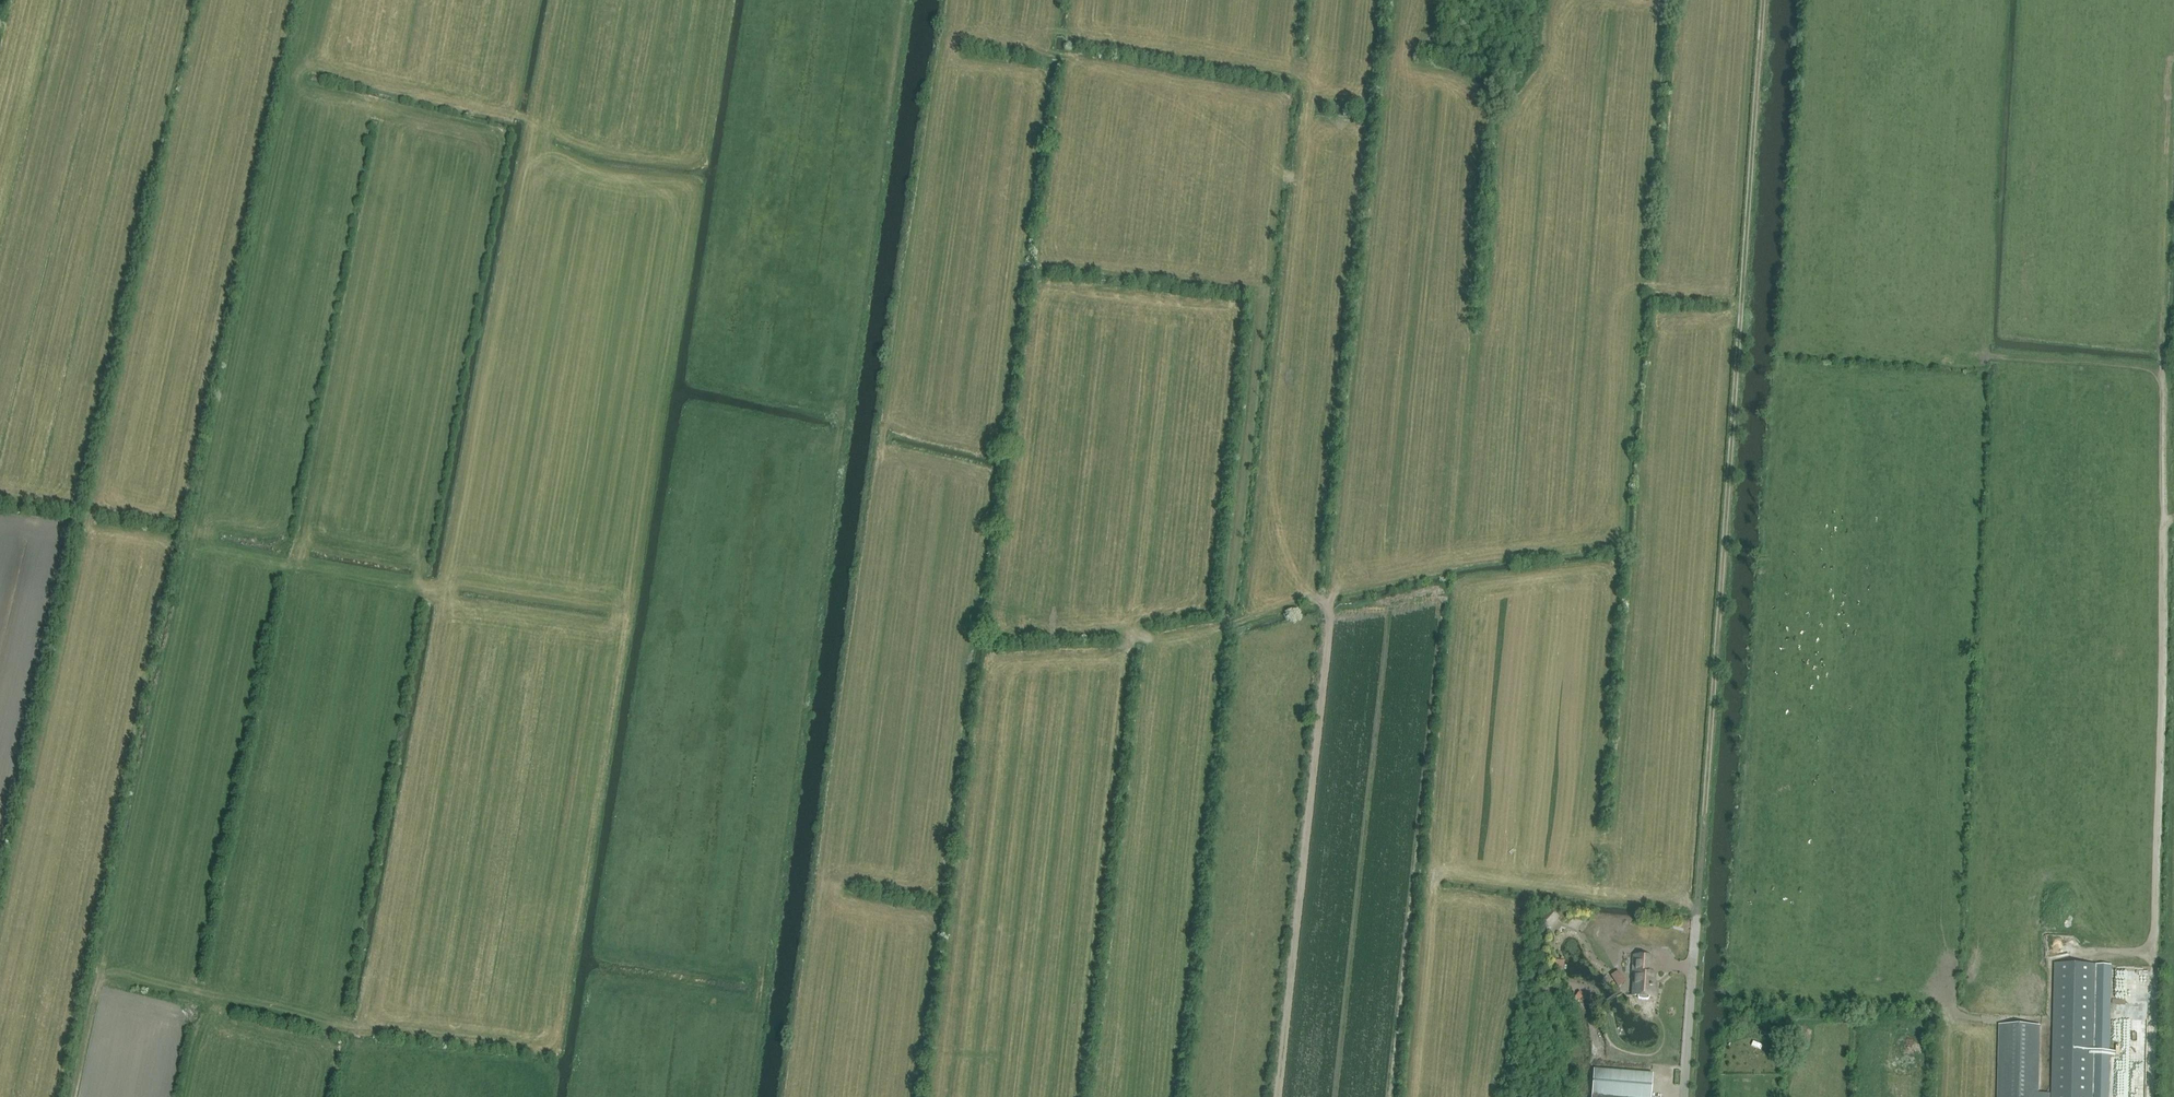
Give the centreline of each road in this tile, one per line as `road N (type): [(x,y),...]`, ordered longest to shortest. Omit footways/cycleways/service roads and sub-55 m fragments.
road 1 (unclassified): [(1684,1096),(1697,918)]

